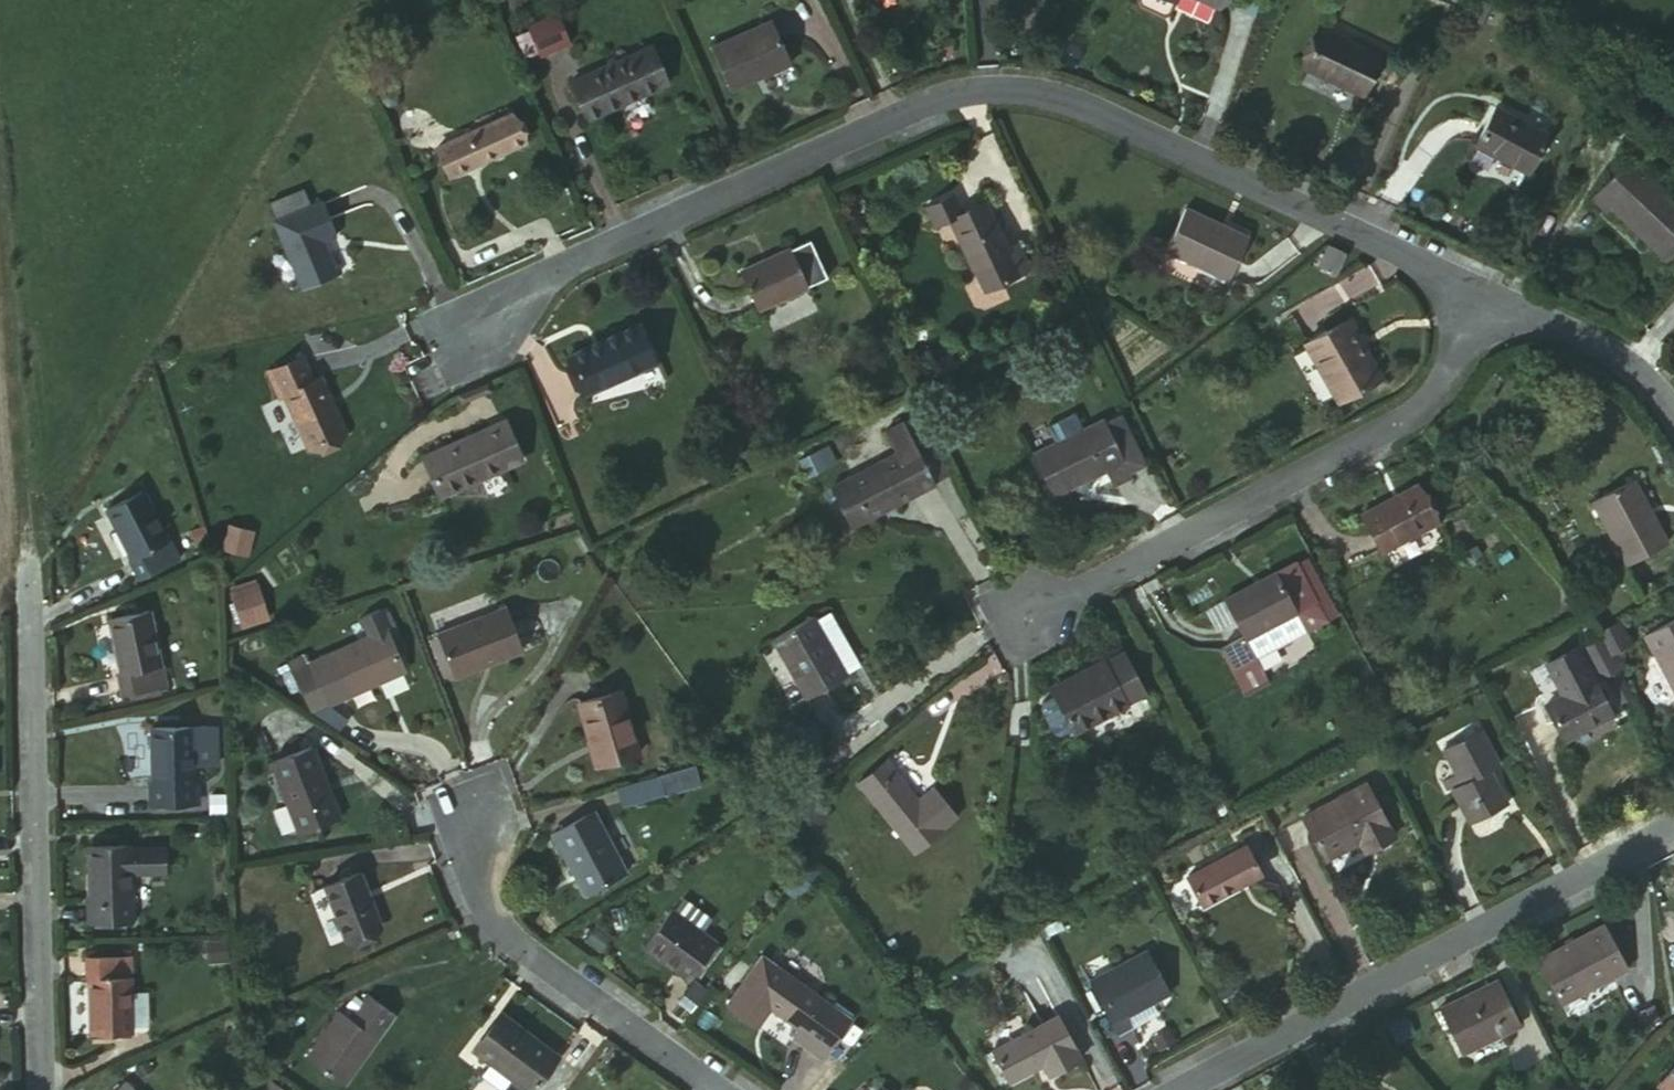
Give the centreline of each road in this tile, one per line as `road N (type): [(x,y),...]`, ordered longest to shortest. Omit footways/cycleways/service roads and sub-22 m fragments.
road 1 (residential): [(1474,294),(1050,99),(989,90),(539,276),(477,327)]
road 2 (residential): [(1474,294),(1432,392),(1396,421),(1013,623)]
road 3 (residential): [(1673,826),(1184,1089)]
road 4 (residential): [(42,1089),(27,598)]
road 5 (residential): [(719,1089),(488,926),(457,820)]
road 6 (track): [(0,291),(27,598)]
road 7 (residential): [(1673,434),(1661,408),(1610,358),(1474,294)]

